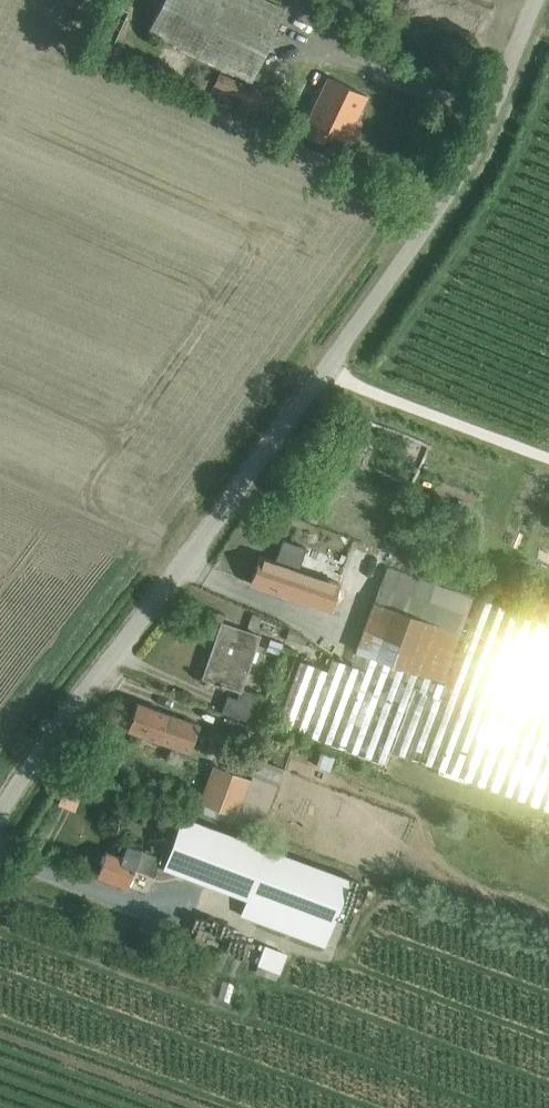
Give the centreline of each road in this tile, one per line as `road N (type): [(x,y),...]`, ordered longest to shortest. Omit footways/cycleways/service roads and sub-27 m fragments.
road 1 (unclassified): [(535,0),(451,187),(0,810)]

